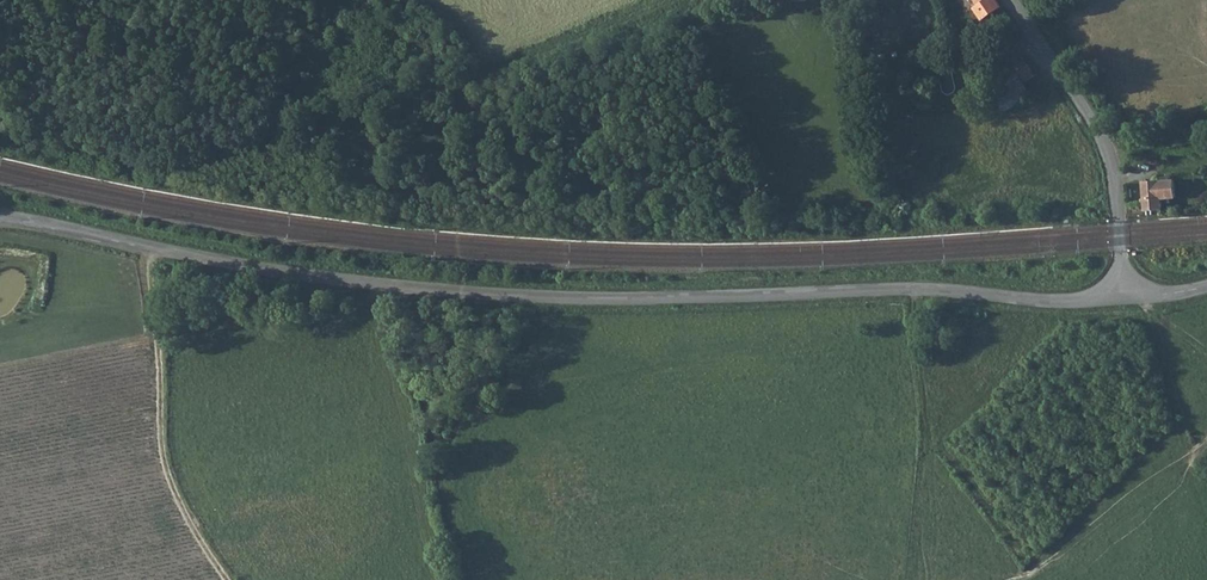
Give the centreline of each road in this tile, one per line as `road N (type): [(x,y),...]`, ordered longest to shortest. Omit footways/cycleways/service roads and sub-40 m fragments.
road 1 (unclassified): [(0,219),(297,278),(539,302),(772,301),(913,291),(1065,304),(1117,298)]
road 2 (track): [(679,0),(763,221),(285,196),(0,131)]
road 3 (track): [(171,169),(245,140),(314,129),(428,84),(486,77),(673,0)]
road 4 (track): [(233,579),(208,549),(170,469),(153,249)]
road 5 (residential): [(1107,151),(1010,0)]

